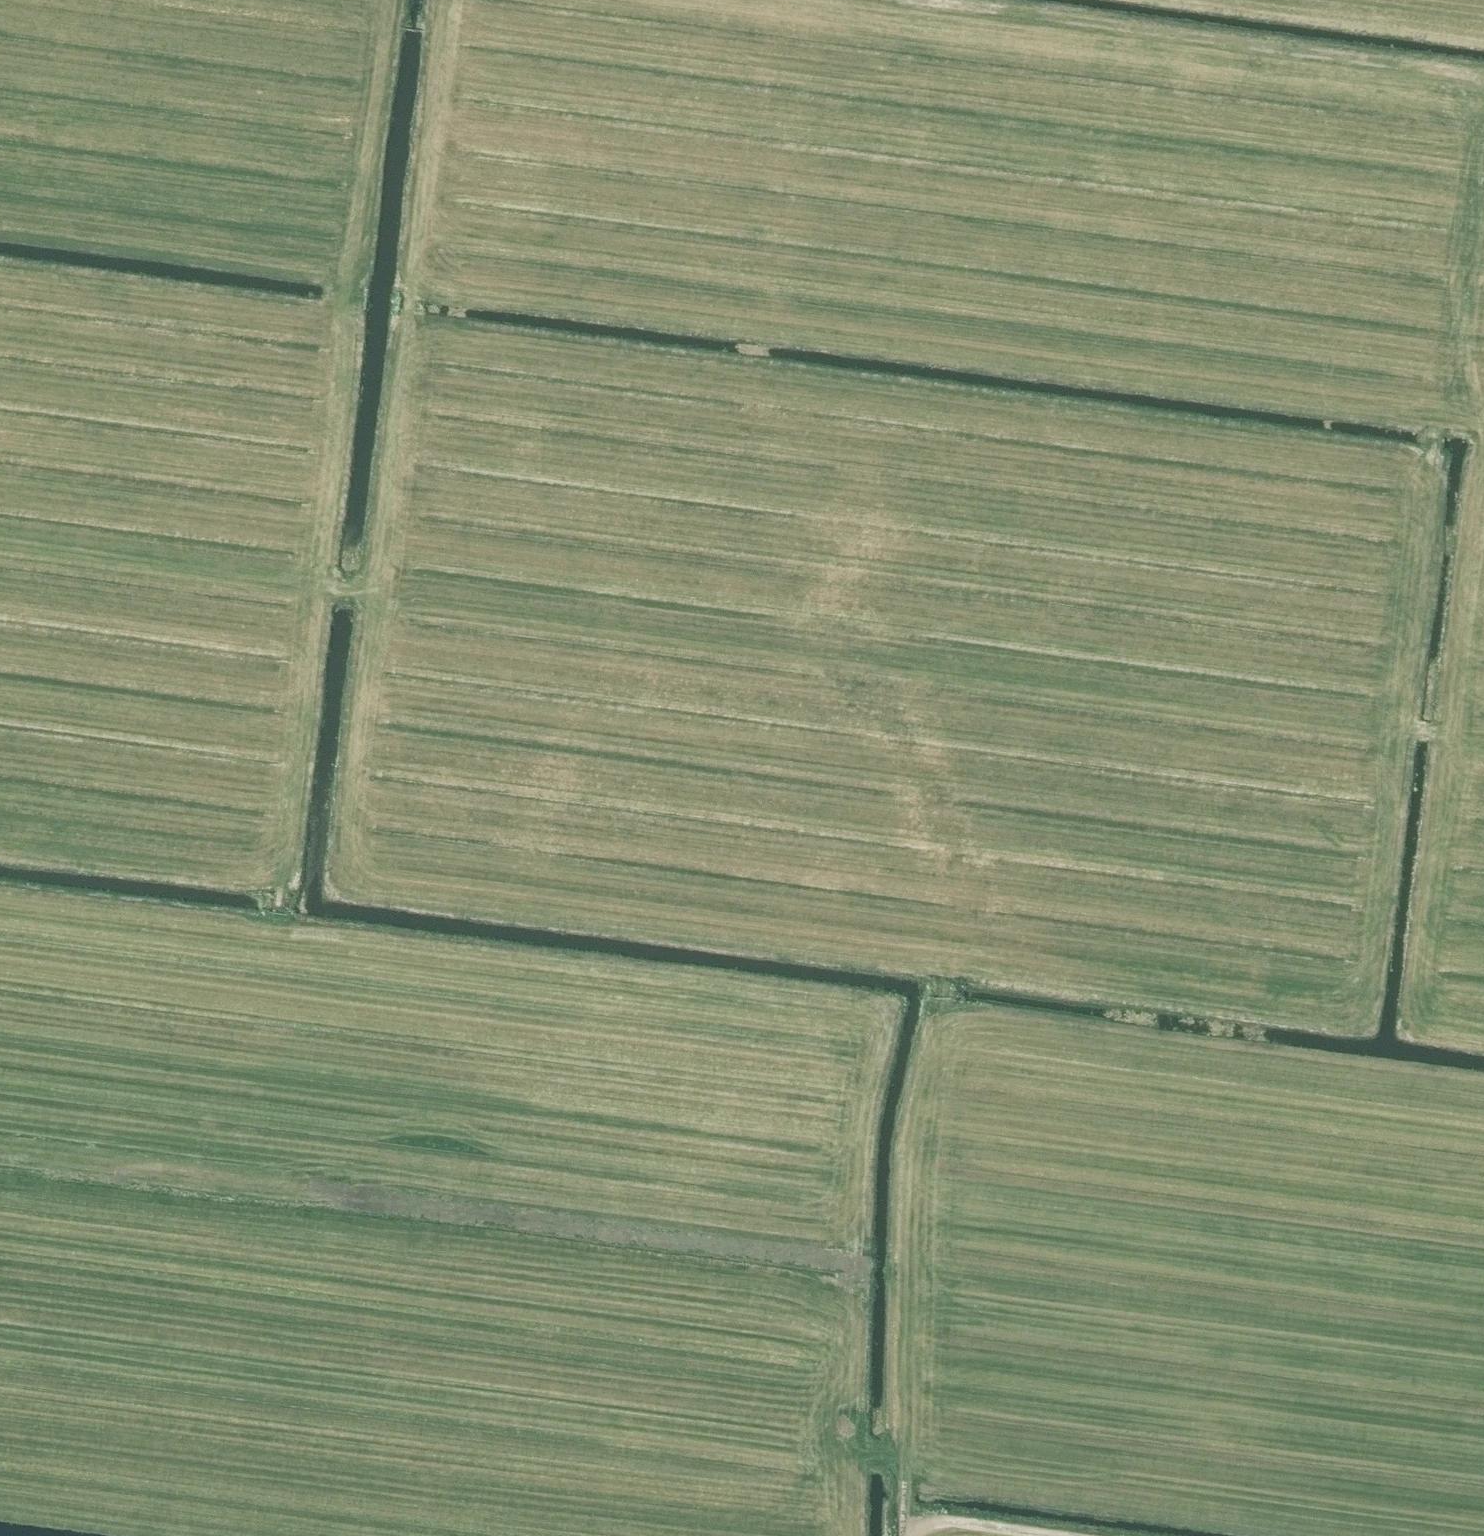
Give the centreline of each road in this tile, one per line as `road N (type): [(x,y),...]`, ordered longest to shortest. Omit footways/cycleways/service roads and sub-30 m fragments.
road 1 (track): [(900,0),(1483,74)]
road 2 (track): [(911,1535),(955,1519),(1076,1535)]

